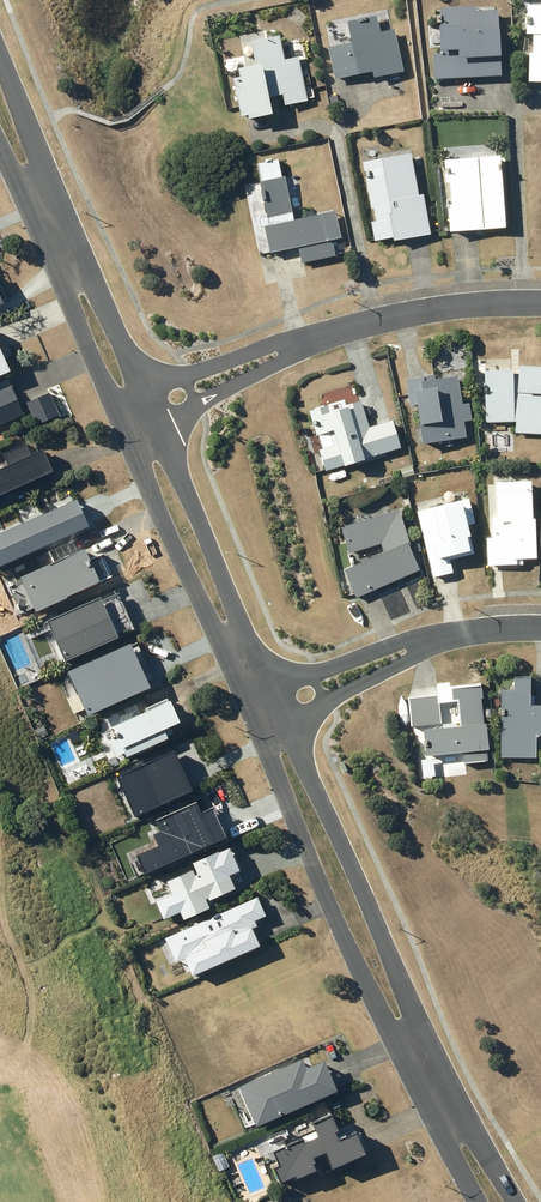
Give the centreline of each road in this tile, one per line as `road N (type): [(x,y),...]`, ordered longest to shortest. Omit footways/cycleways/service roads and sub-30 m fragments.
road 1 (residential): [(268,711),(398,1014),(496,1201)]
road 2 (residential): [(540,301),(412,314),(324,335),(134,415)]
road 3 (residential): [(0,97),(134,415)]
road 4 (residential): [(134,415),(268,711)]
road 5 (residential): [(540,626),(439,638),(268,711)]

